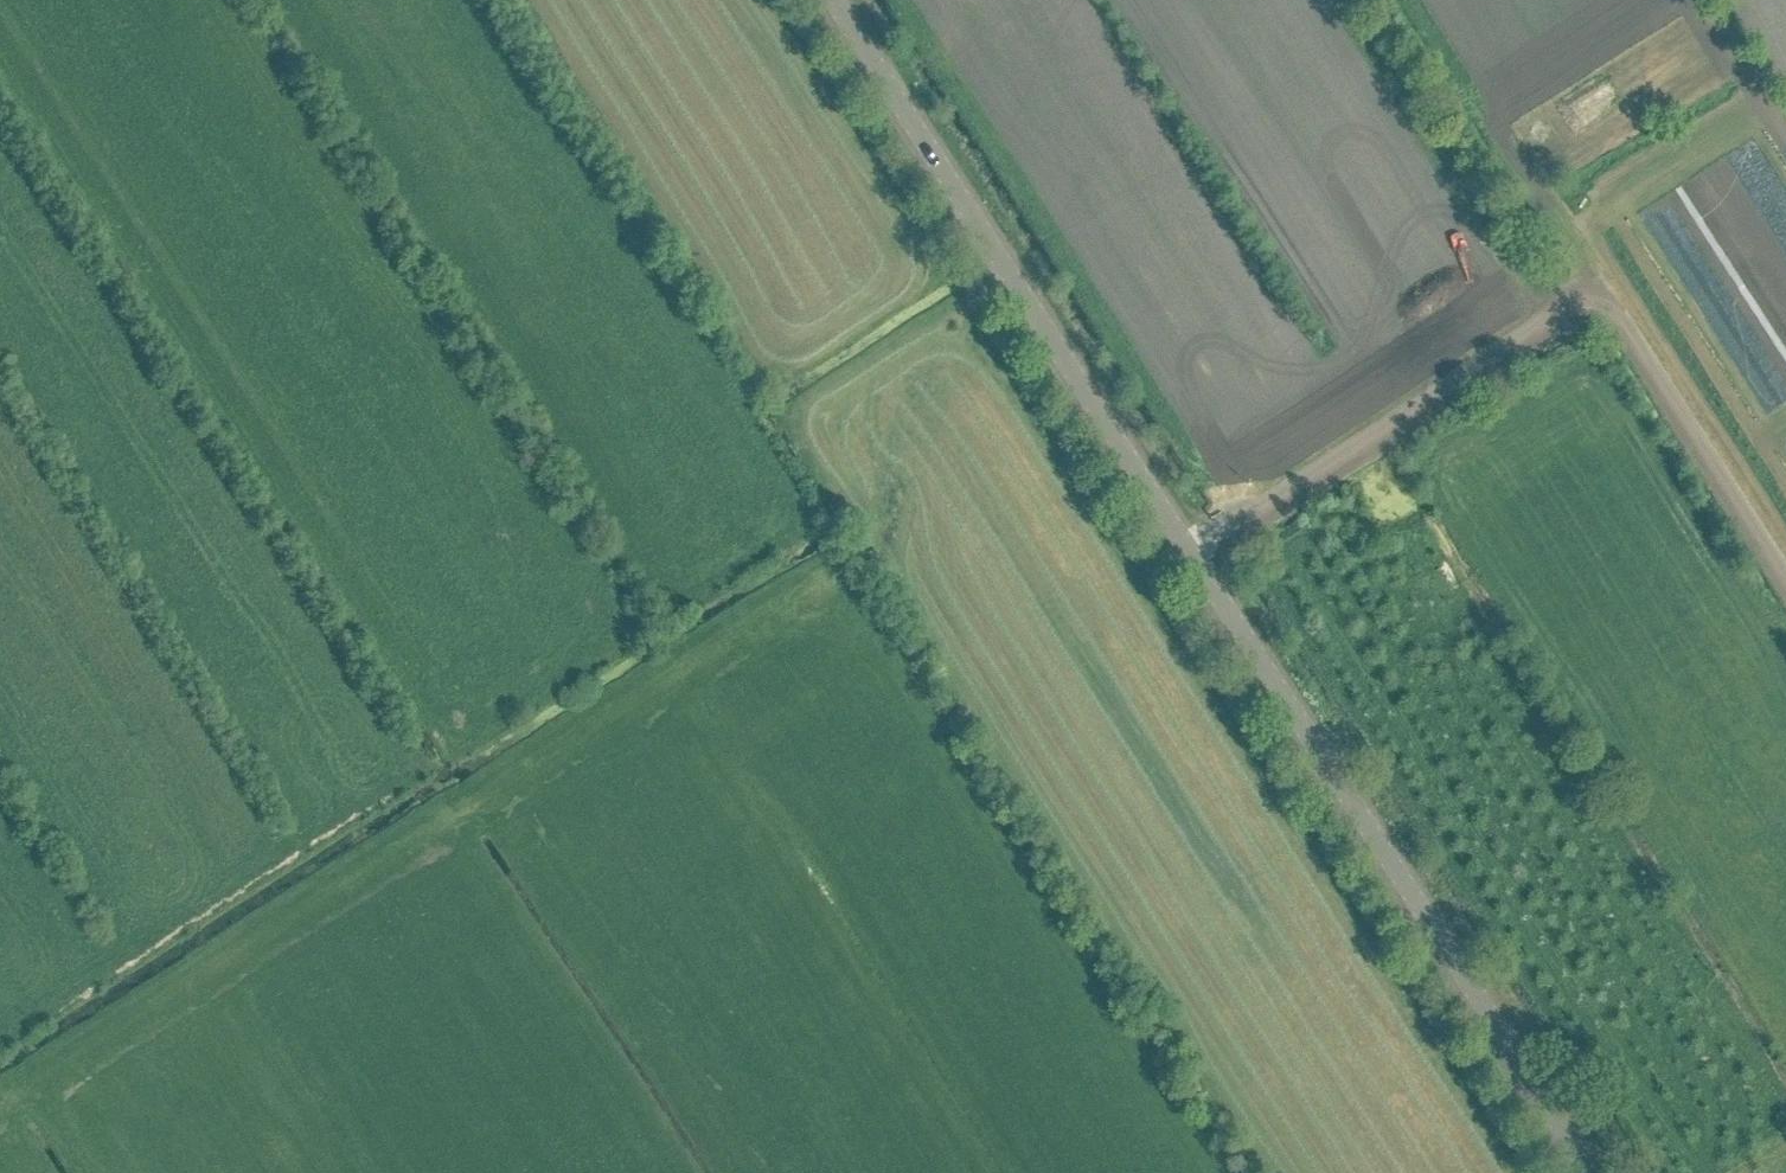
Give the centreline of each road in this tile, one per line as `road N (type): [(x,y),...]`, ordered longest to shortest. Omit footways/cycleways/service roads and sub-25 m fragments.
road 1 (tertiary): [(1587,1172),(831,0)]

